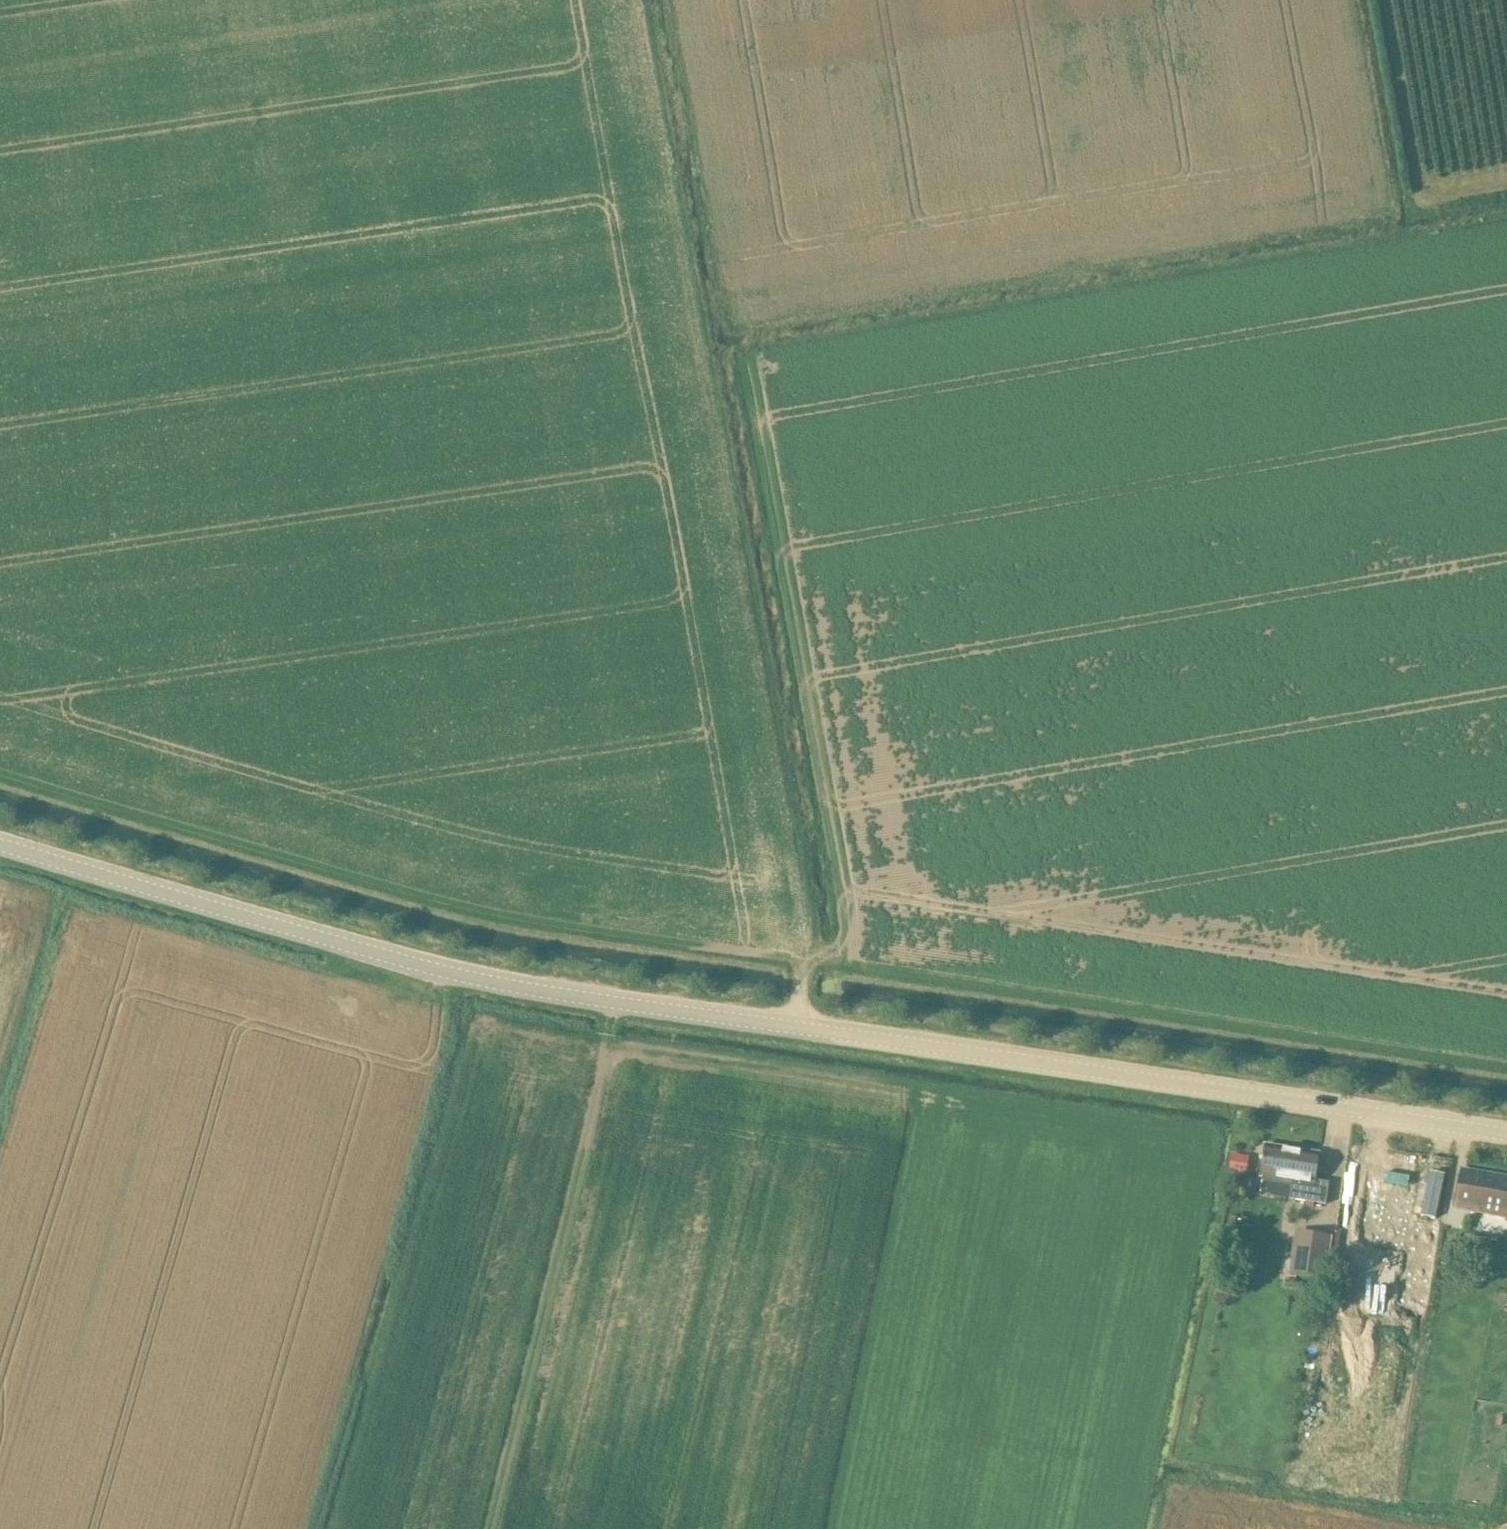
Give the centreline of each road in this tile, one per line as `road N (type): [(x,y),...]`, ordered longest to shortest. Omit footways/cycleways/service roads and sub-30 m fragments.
road 1 (tertiary): [(0,845),(336,947),(490,983),(1506,1139)]

